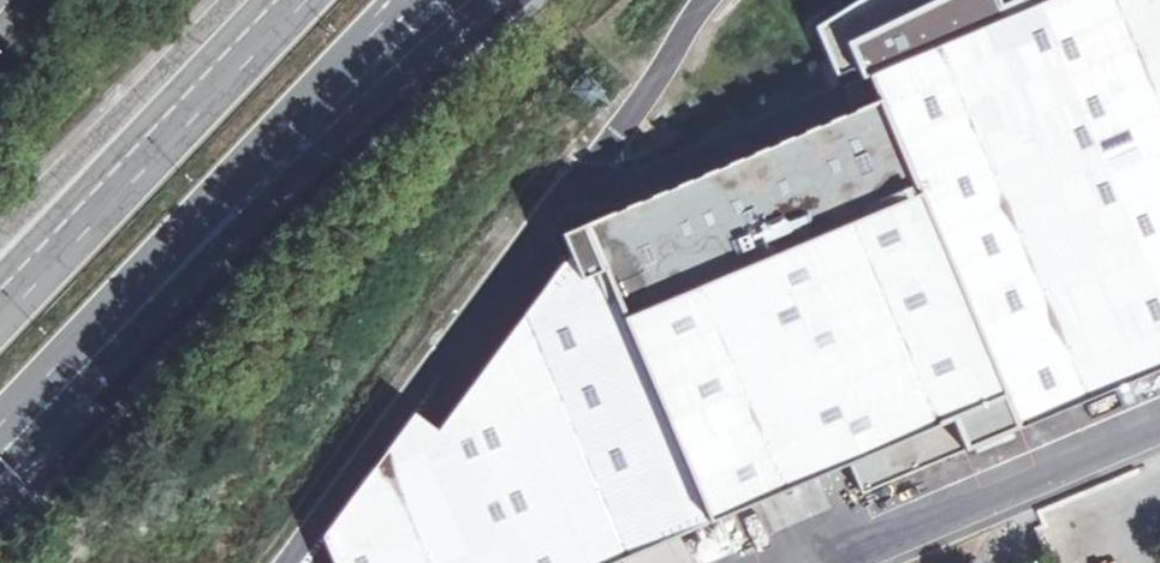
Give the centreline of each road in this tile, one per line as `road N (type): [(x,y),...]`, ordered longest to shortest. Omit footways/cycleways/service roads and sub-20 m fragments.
road 1 (primary): [(0,461),(333,150),(509,0)]
road 2 (primary): [(0,450),(313,91),(407,0)]
road 3 (primary): [(288,0),(0,303)]
road 4 (primary): [(229,0),(0,230)]

